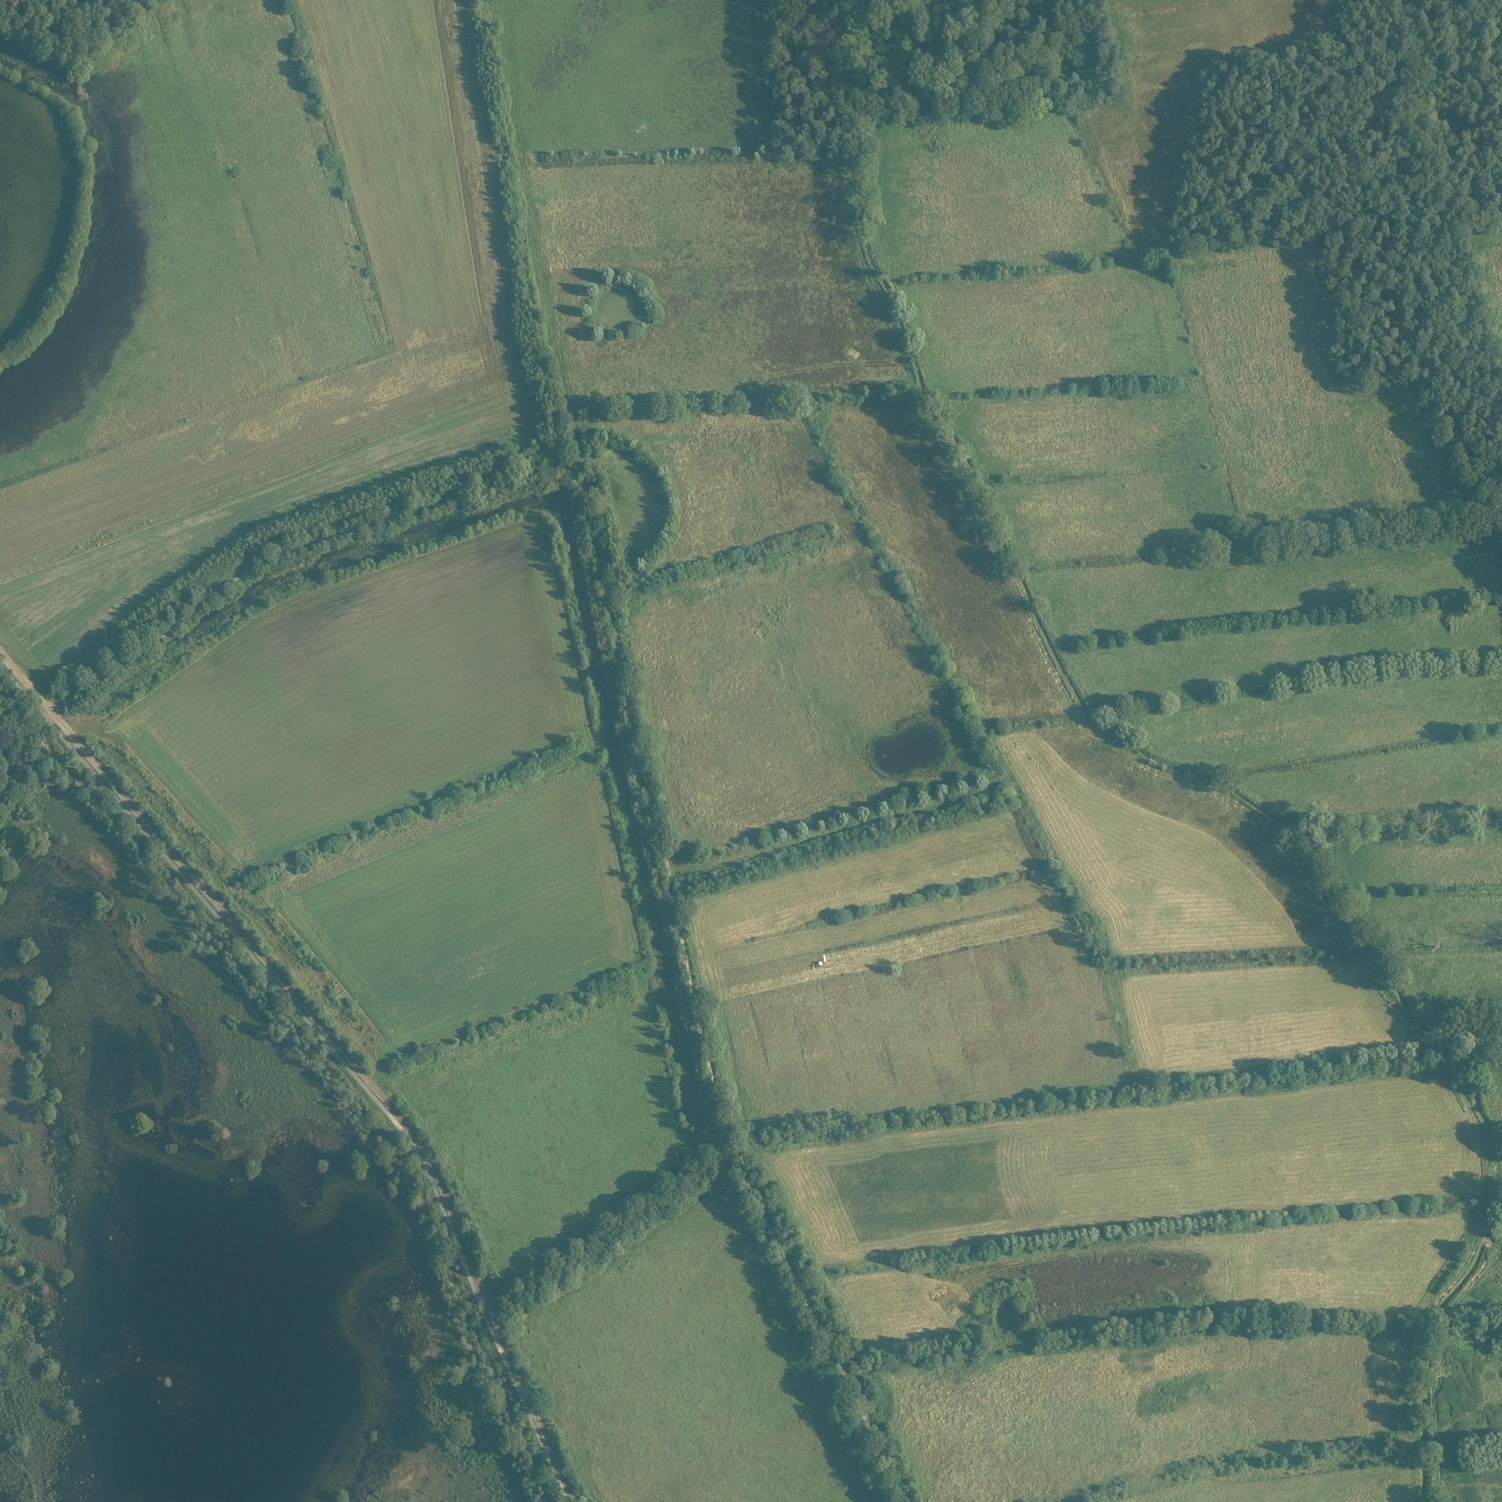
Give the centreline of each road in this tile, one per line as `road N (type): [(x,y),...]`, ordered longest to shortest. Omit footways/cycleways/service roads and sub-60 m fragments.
road 1 (track): [(903,1501),(730,1146),(578,465),(265,566),(48,720)]
road 2 (track): [(575,1501),(414,1133),(0,653)]
road 3 (track): [(1404,0),(1501,365)]
road 4 (track): [(670,878),(992,795),(1010,778)]

